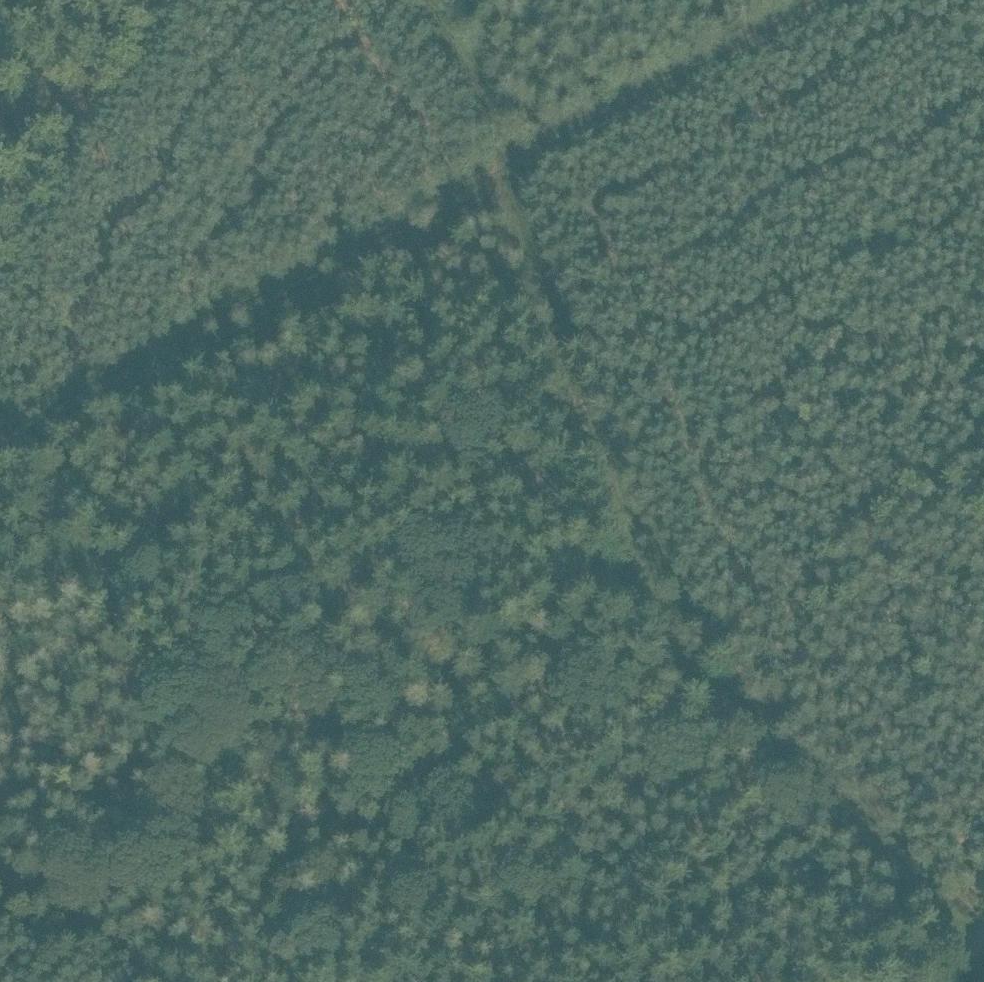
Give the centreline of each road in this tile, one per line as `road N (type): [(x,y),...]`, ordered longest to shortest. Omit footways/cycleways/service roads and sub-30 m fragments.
road 1 (track): [(983,929),(767,773),(643,634),(609,521),(520,326),(517,256),(459,170),(504,122),(665,79),(782,0)]

